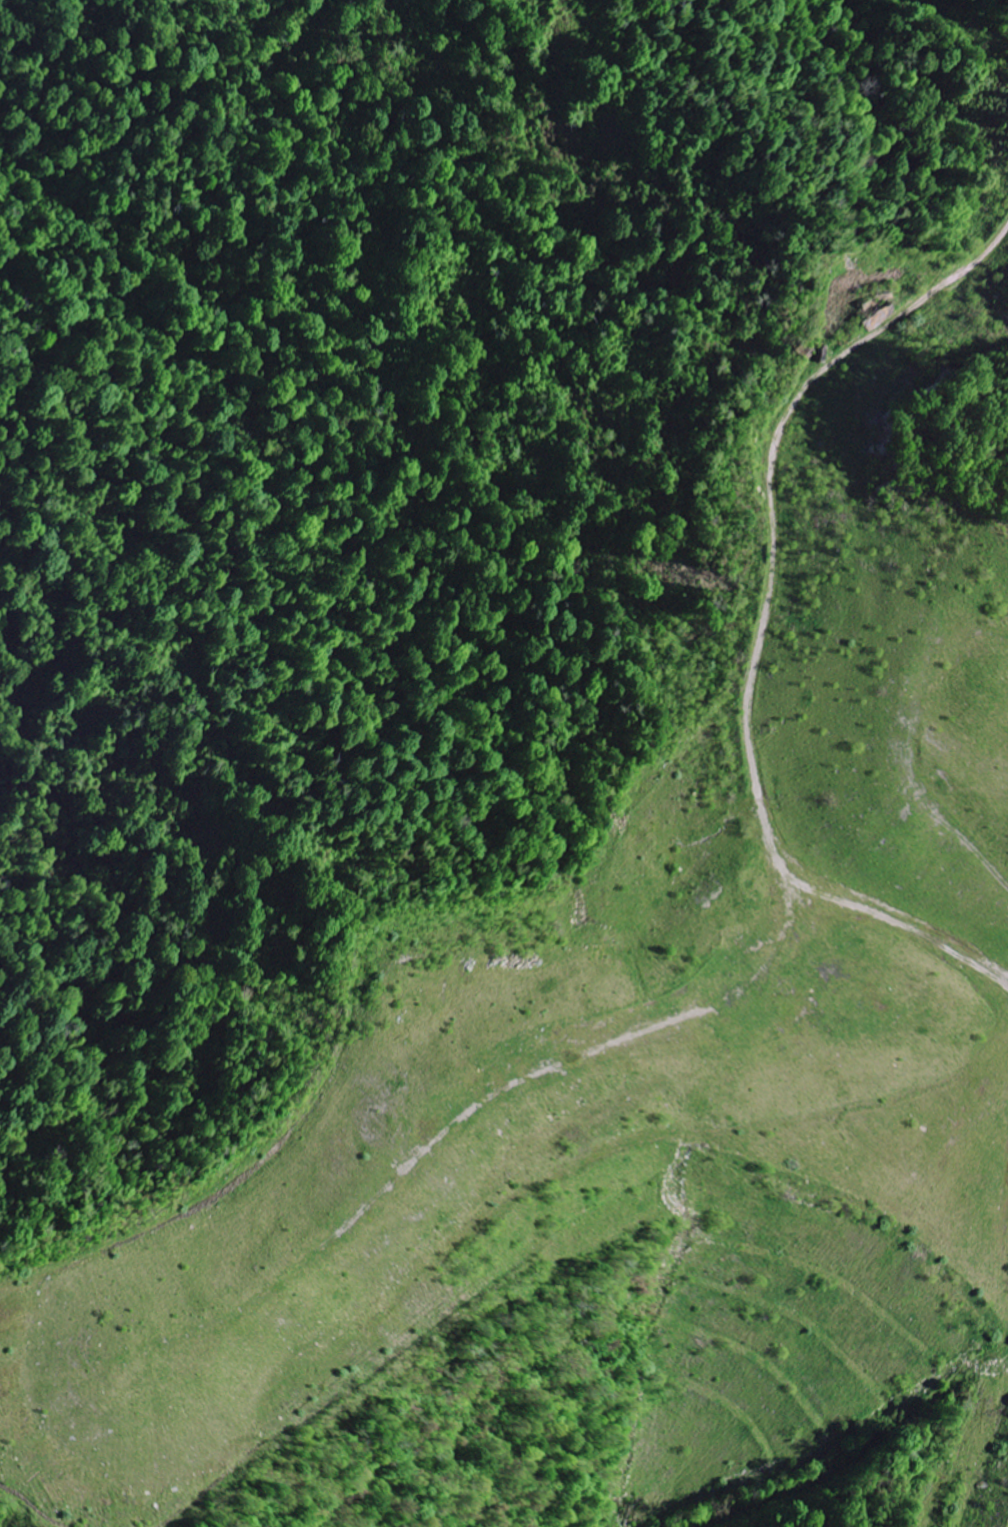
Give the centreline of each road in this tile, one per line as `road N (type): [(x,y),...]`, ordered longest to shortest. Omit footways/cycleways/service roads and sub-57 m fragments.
road 1 (residential): [(1007,267),(927,448),(873,538),(805,608)]

